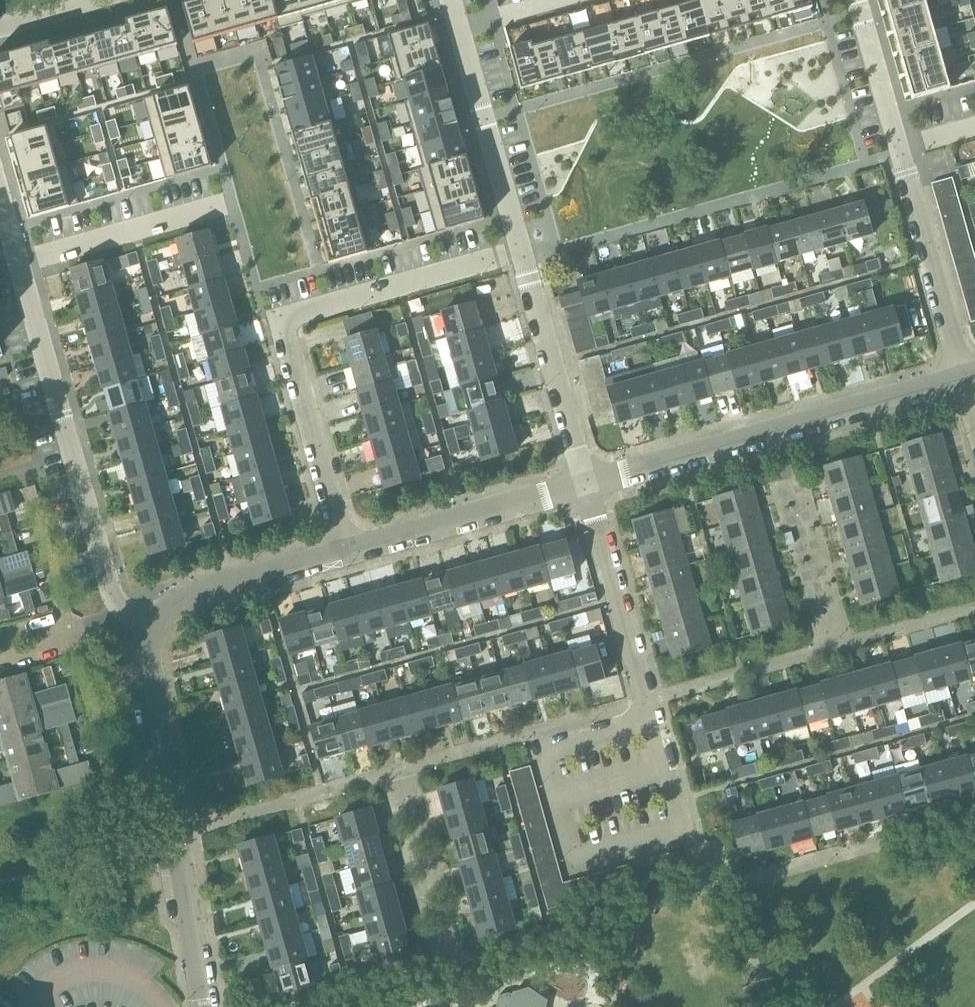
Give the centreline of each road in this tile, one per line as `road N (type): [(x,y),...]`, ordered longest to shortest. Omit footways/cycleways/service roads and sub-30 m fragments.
road 1 (residential): [(346,554),(285,324),(522,251)]
road 2 (unclassified): [(586,484),(965,378)]
road 3 (unclassified): [(205,1006),(149,664),(155,625)]
road 4 (residential): [(125,608),(111,590),(19,262)]
road 5 (residential): [(522,251),(452,0)]
road 6 (unclassified): [(346,554),(586,484)]
road 7 (residential): [(653,721),(586,484)]
road 8 (residential): [(586,484),(522,251)]
road 9 (residential): [(965,378),(899,148)]
road 10 (residential): [(226,204),(19,262)]
road 11 (unclassified): [(155,625),(182,600),(346,554)]
road 12 (residential): [(899,148),(857,0)]
road 13 (residential): [(109,776),(67,632)]
road 14 (residential): [(67,632),(25,488)]

